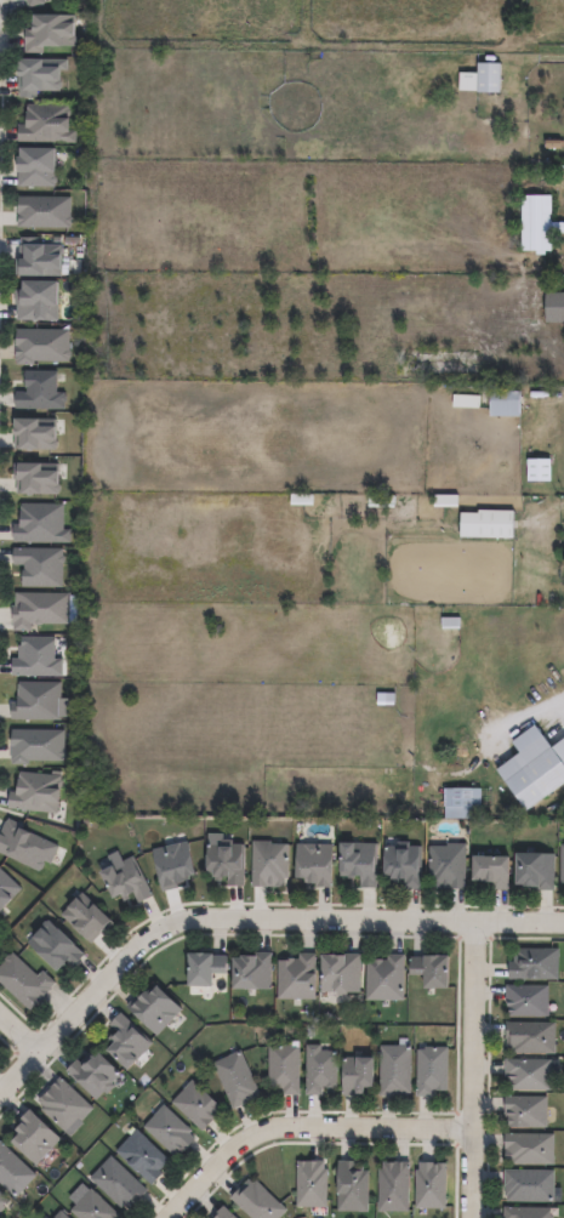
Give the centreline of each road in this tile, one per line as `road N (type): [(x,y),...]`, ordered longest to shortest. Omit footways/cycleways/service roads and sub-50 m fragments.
road 1 (residential): [(0,1088),(150,937),(187,922),(563,927)]
road 2 (residential): [(170,1217),(239,1146),(277,1128),(471,1132)]
road 3 (residential): [(470,1217),(474,926)]

